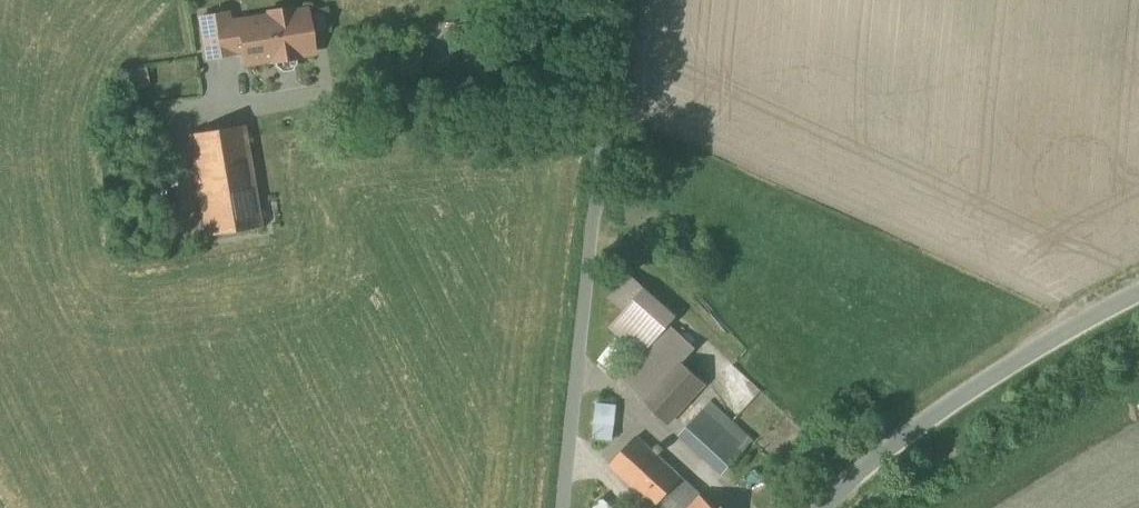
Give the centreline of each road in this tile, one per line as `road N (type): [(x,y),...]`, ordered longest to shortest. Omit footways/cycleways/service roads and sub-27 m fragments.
road 1 (unclassified): [(620,0),(564,507)]
road 2 (unclassified): [(1138,279),(1006,352),(808,507)]

